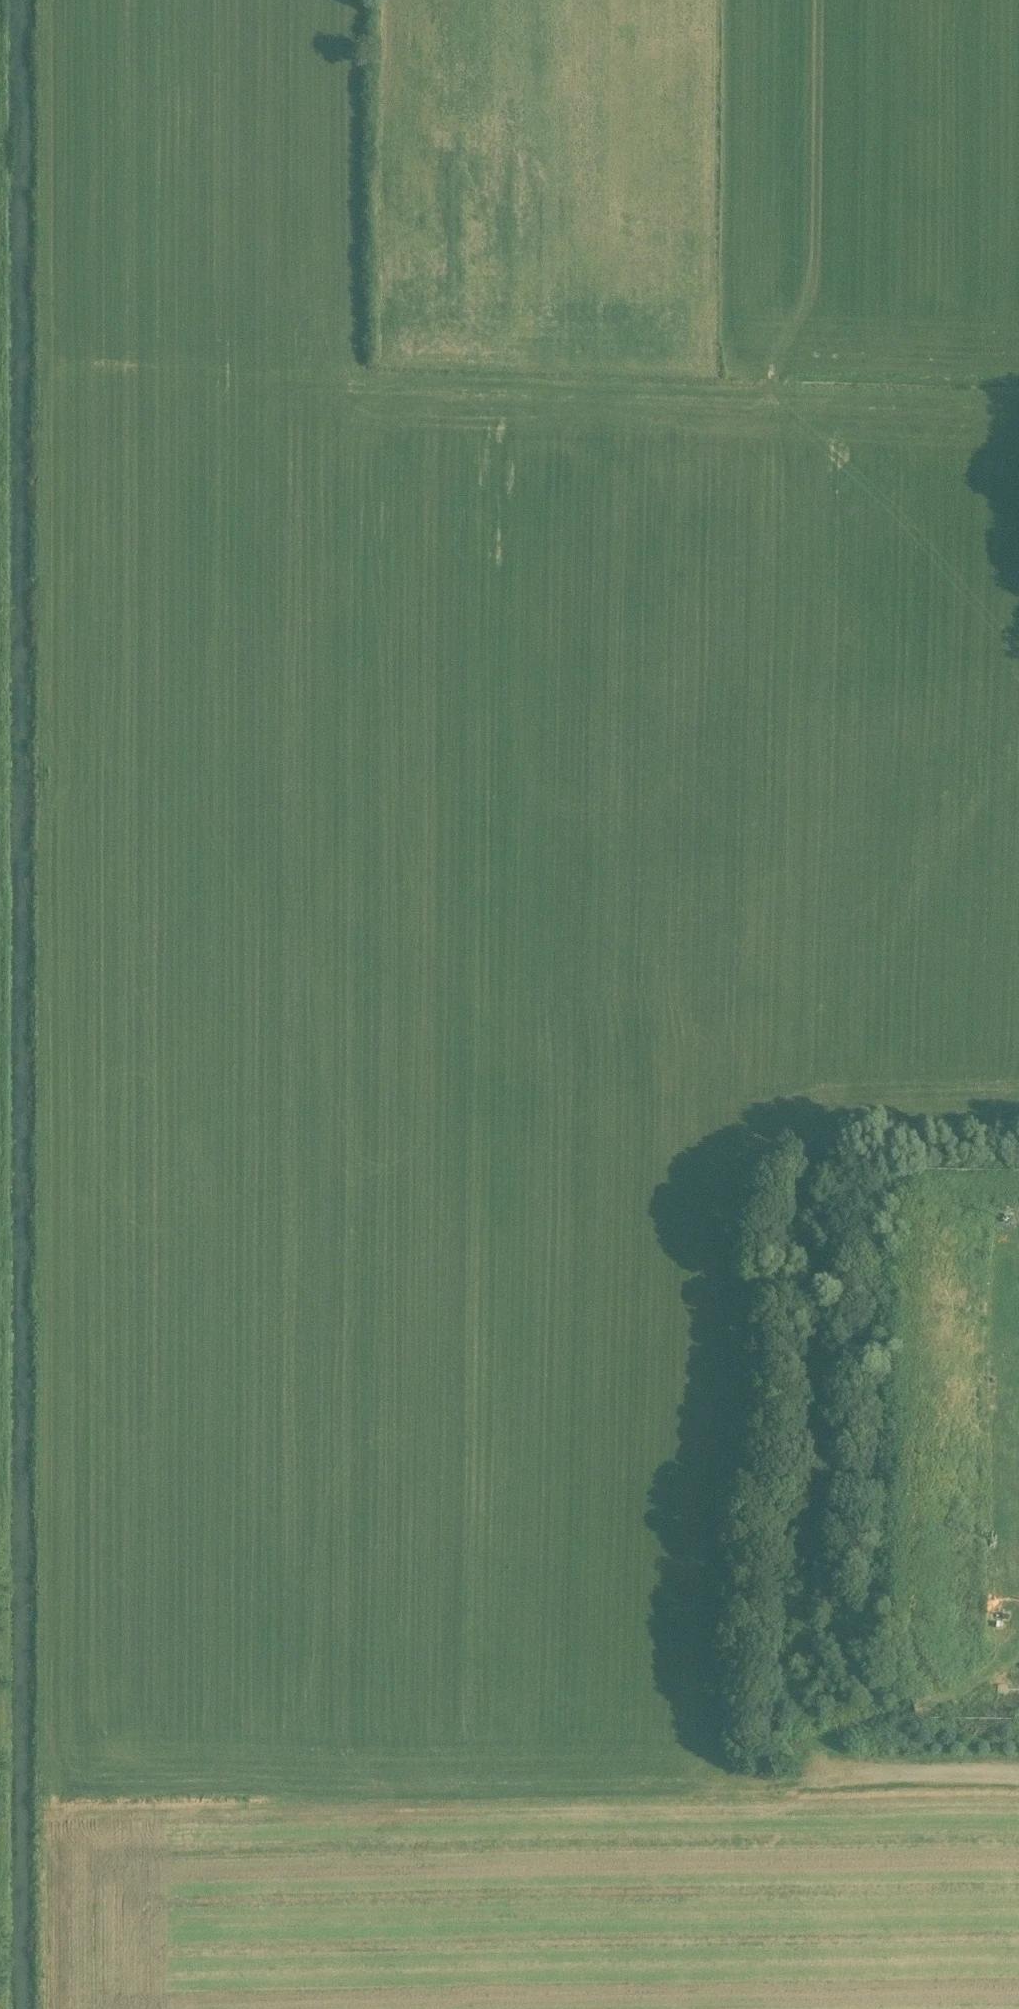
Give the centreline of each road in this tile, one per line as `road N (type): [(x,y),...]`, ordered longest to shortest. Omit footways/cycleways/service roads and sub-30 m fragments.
road 1 (track): [(797,1775),(1018,1779)]

